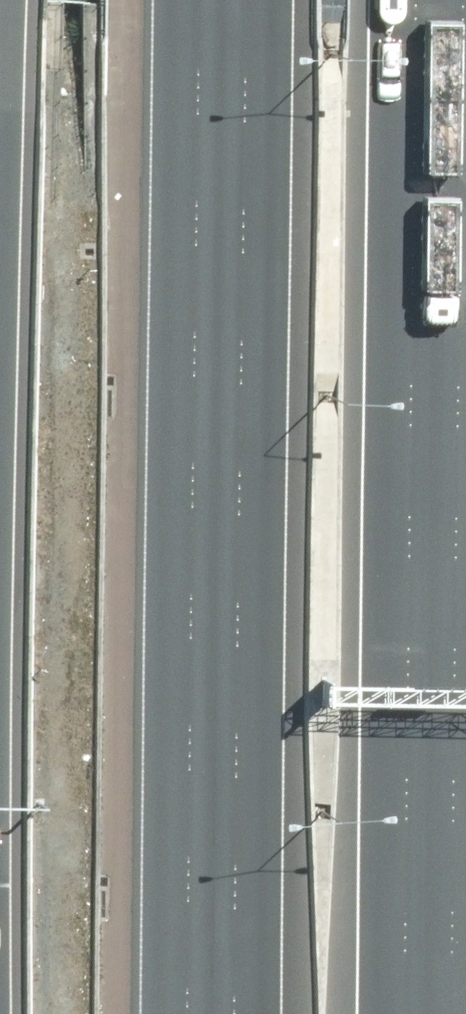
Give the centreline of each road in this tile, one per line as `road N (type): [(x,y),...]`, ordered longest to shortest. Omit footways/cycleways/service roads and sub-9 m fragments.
road 1 (motorway): [(203,1013),(212,0)]
road 2 (motorway): [(426,90),(419,1013)]
road 3 (motorway): [(426,90),(465,326)]

